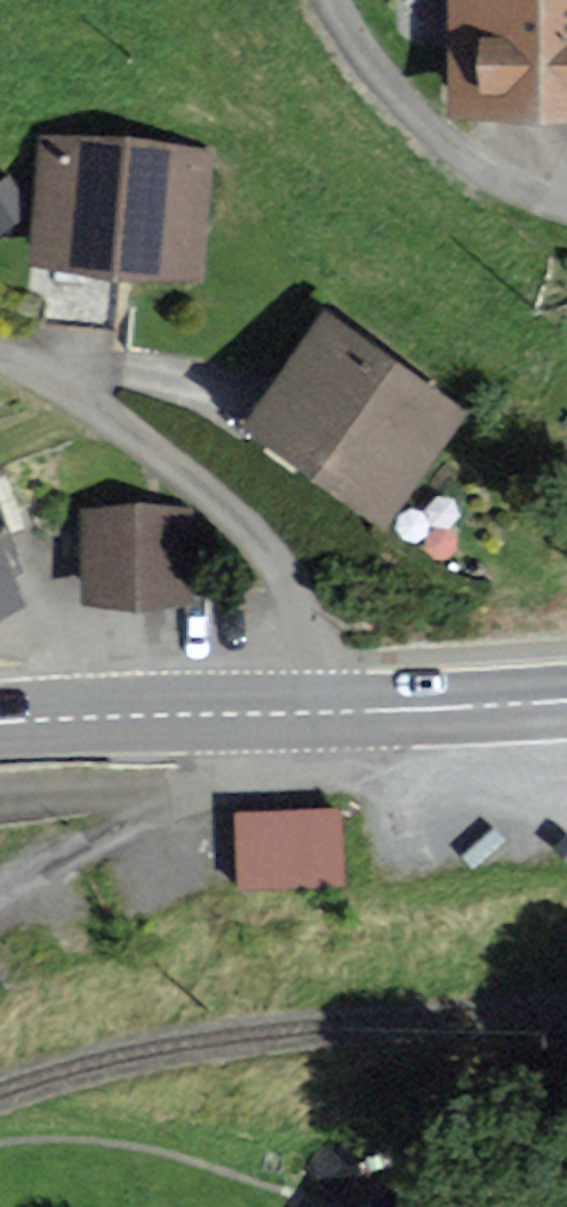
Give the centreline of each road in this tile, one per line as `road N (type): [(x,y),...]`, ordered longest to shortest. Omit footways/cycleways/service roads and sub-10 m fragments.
road 1 (residential): [(293,713),(292,597),(268,544),(176,461),(58,384),(0,361)]
road 2 (residential): [(330,0),(386,84),(438,136),(566,207)]
road 3 (secondary): [(0,722),(293,713)]
road 4 (secondary): [(293,713),(566,703)]

